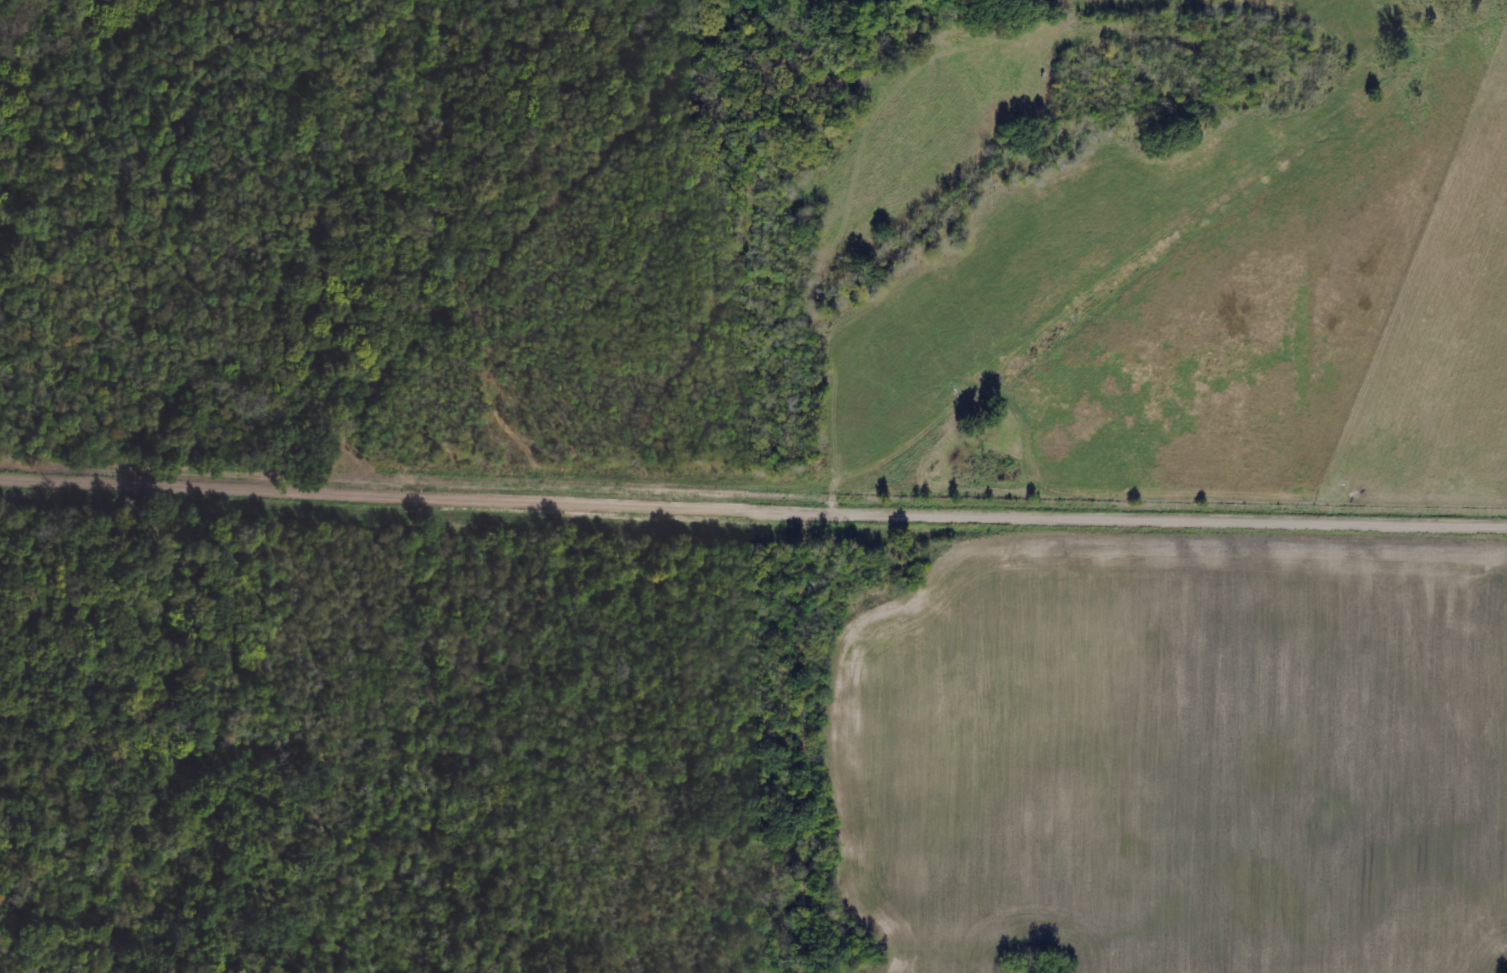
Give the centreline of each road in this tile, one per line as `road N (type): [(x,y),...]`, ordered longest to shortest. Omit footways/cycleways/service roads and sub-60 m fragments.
road 1 (residential): [(1506,525),(259,494),(0,477)]

